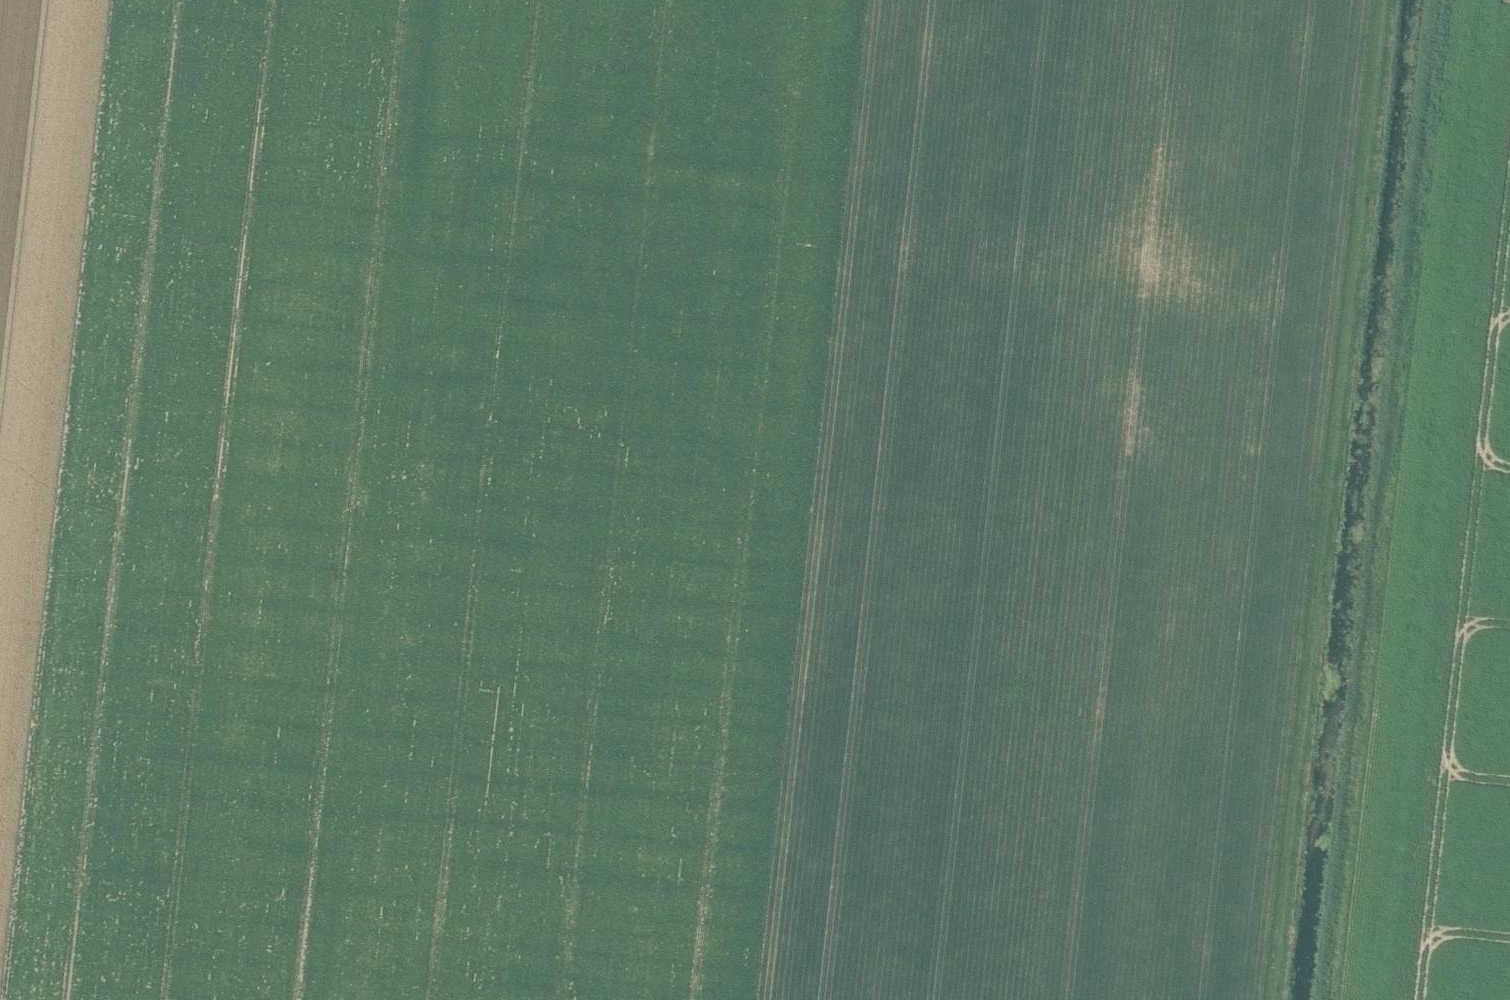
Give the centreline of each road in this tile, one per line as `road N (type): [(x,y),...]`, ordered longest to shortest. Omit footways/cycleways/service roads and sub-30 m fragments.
road 1 (track): [(1382,0),(1271,999)]
road 2 (track): [(1330,999),(1440,0)]

